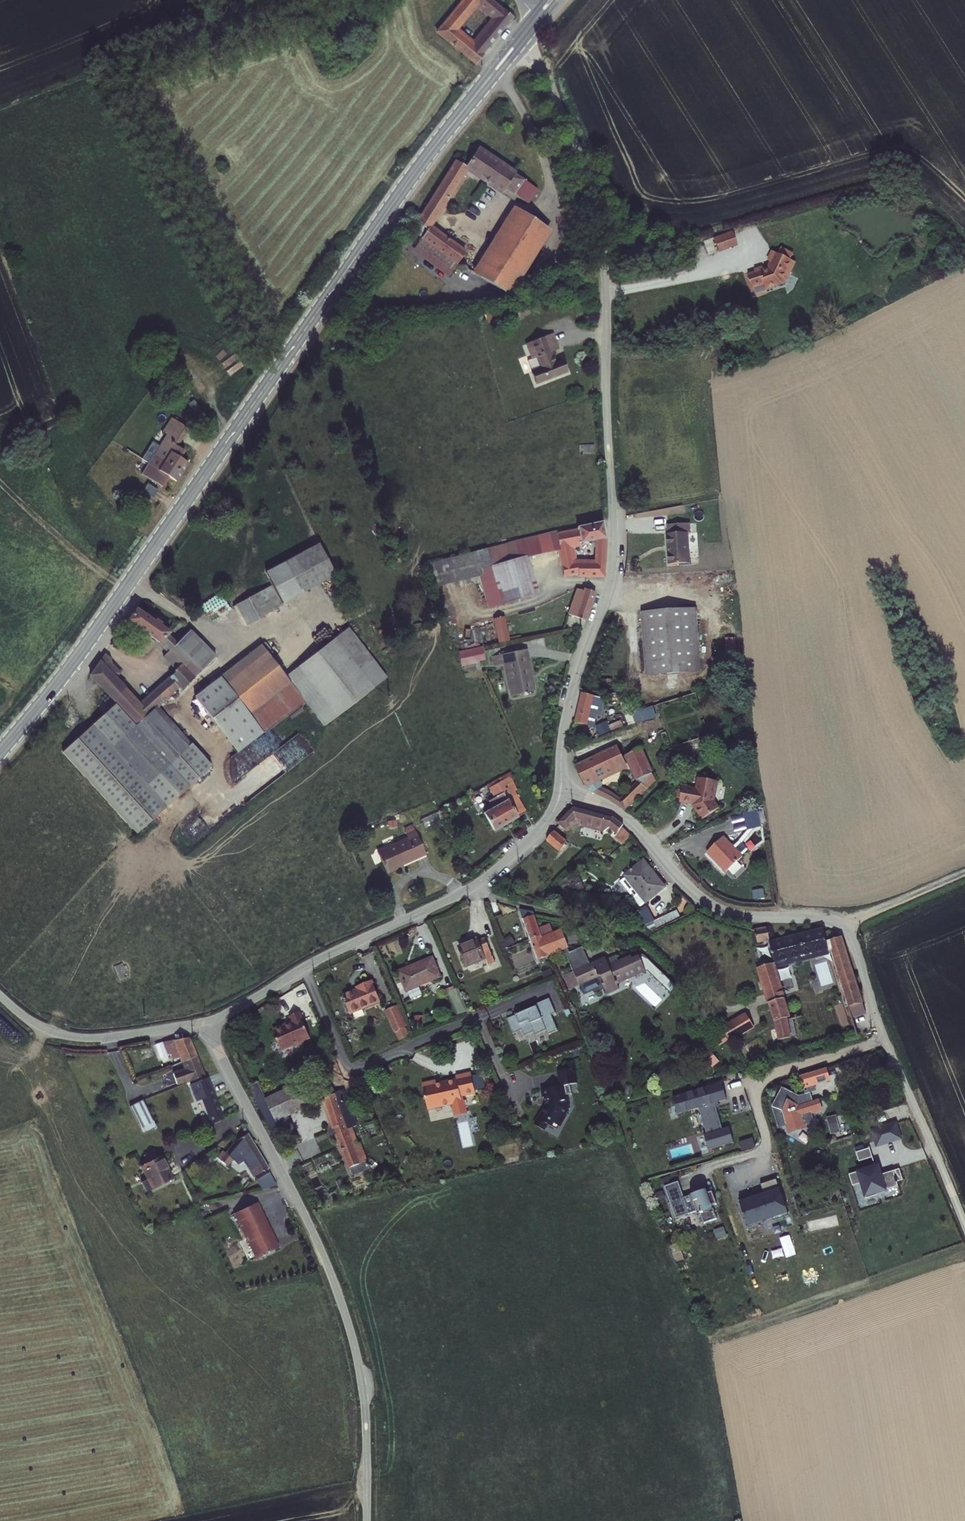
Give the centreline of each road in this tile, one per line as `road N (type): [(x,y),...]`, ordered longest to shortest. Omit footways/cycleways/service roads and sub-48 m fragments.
road 1 (secondary): [(0,751),(91,636),(420,165),(529,29)]
road 2 (residential): [(529,29),(585,178),(607,312),(615,561),(568,713),(561,789)]
road 3 (residential): [(561,789),(537,831),(475,886),(204,1023)]
road 4 (residential): [(561,789),(621,815),(713,906),(844,927)]
road 5 (unclassified): [(964,1224),(844,927)]
road 6 (residential): [(332,1276),(204,1023)]
road 7 (unclassified): [(368,1520),(360,1371),(332,1276)]
road 8 (unclassified): [(204,1023),(79,1037),(32,1022),(0,995)]
road 9 (track): [(844,927),(964,872)]

